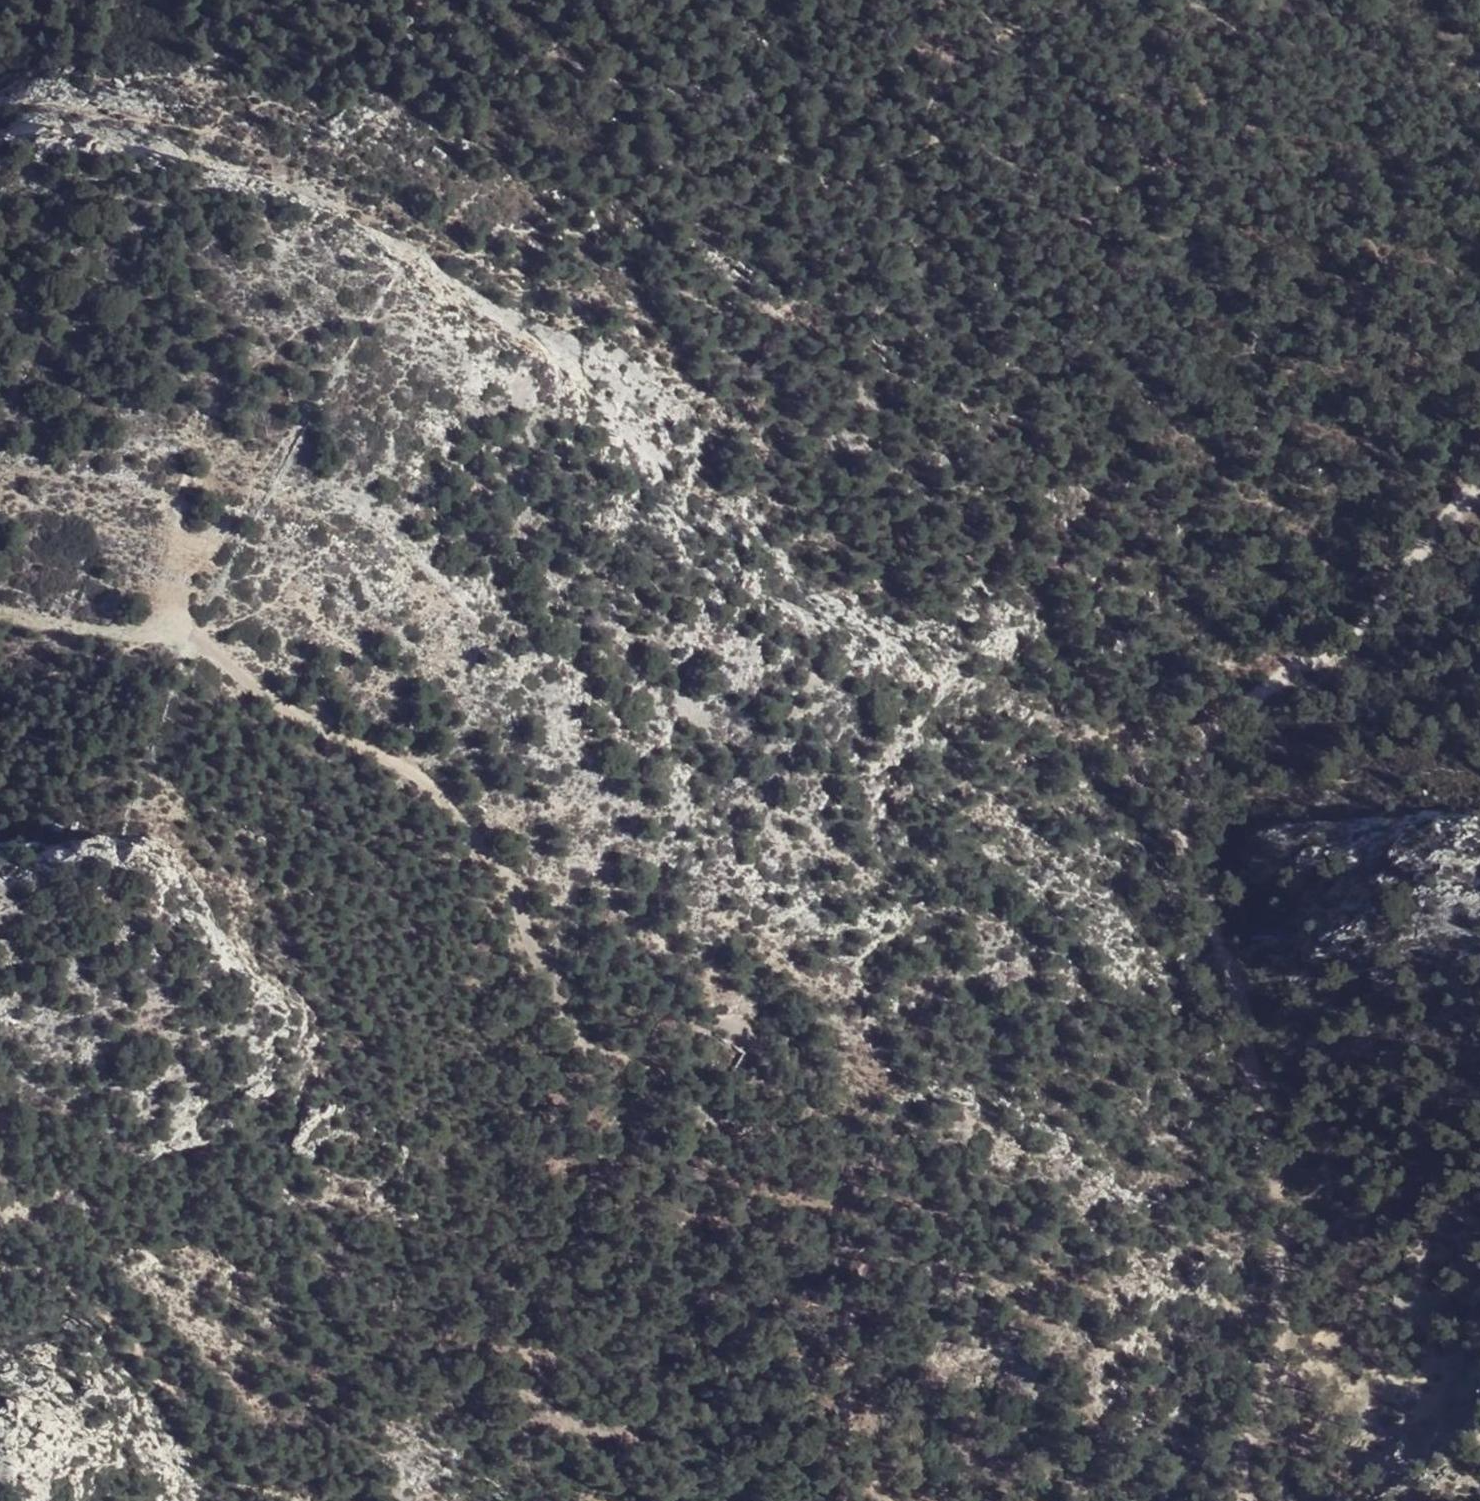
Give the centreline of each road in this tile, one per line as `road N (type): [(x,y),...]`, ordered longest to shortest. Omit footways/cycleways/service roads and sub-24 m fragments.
road 1 (track): [(0,615),(195,638),(308,720),(432,786),(513,887),(571,1023),(607,1058),(642,1062),(698,1029),(737,1023),(766,1064),(824,1098),(875,1157),(842,1369),(849,1422),(878,1494),(903,1500)]
road 2 (track): [(1479,476),(1364,632),(1225,721),(1204,745),(1189,800),(1275,1171),(1282,1333),(1242,1452),(1247,1500)]

